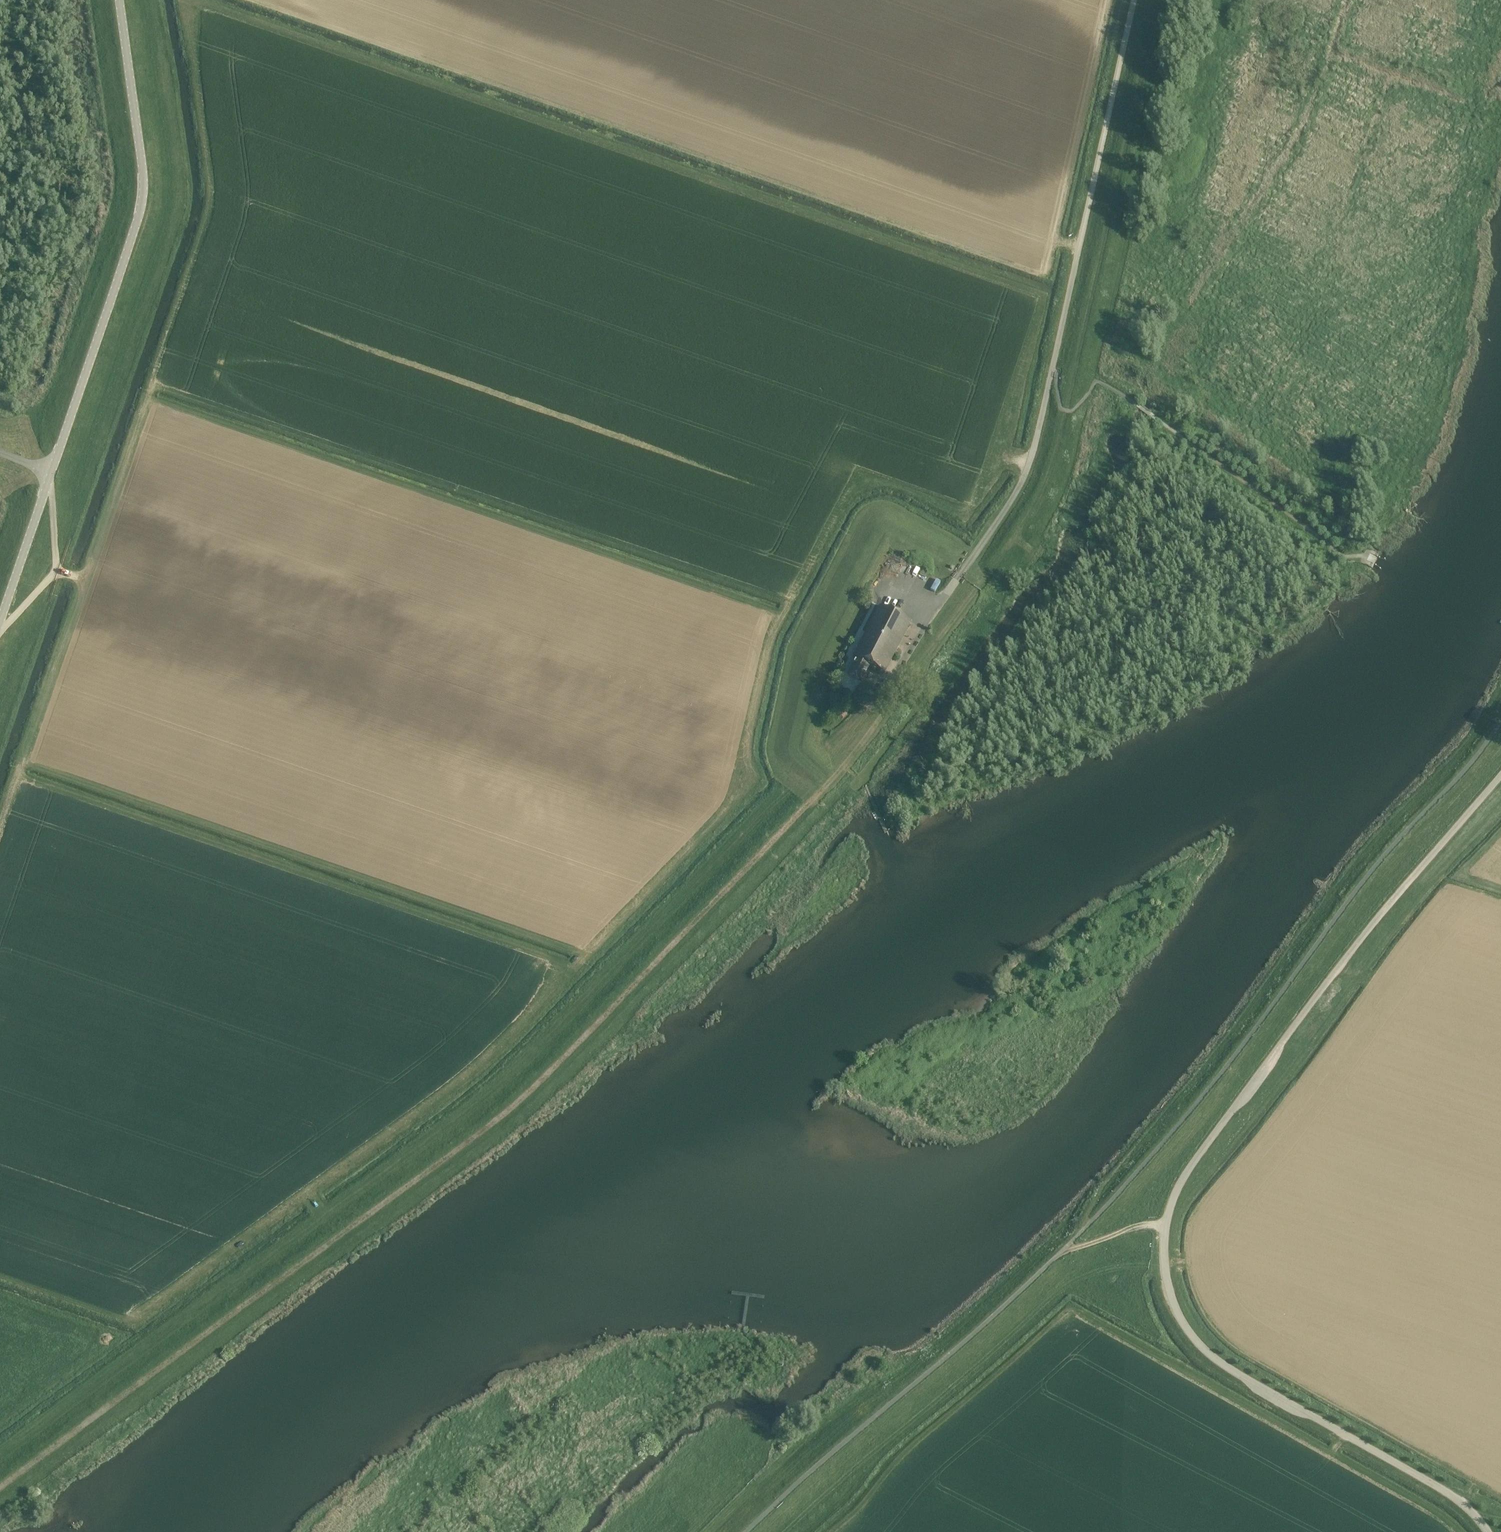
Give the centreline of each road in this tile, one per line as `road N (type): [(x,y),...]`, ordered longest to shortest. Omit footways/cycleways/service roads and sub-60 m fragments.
road 1 (unclassified): [(1488,1531),(1455,1496),(1213,1358),(1189,1335),(1165,1268),(1167,1219),(1182,1187),(1319,992),(1500,779)]
road 2 (unclassified): [(958,578),(1030,466),(1135,0)]
road 3 (unclassified): [(51,473),(144,193),(119,0)]
road 4 (unclassified): [(0,622),(51,473)]

